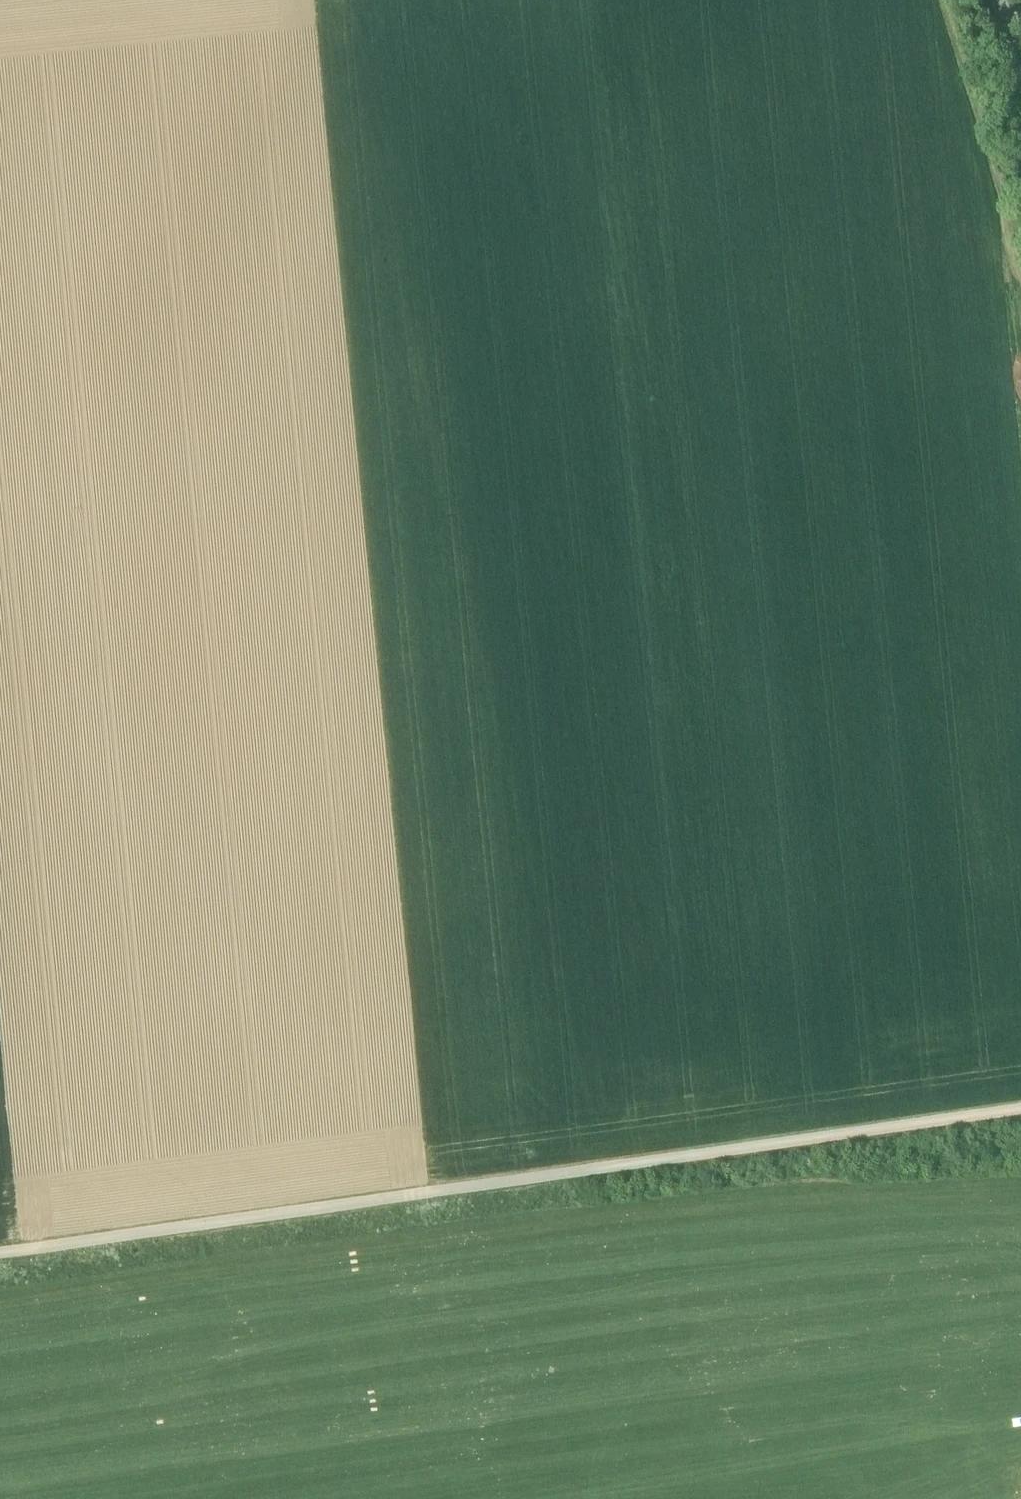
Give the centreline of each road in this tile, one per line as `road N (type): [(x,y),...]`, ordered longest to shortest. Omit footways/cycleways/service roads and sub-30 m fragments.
road 1 (track): [(1020,1111),(0,1255)]
road 2 (track): [(944,0),(1020,261)]

